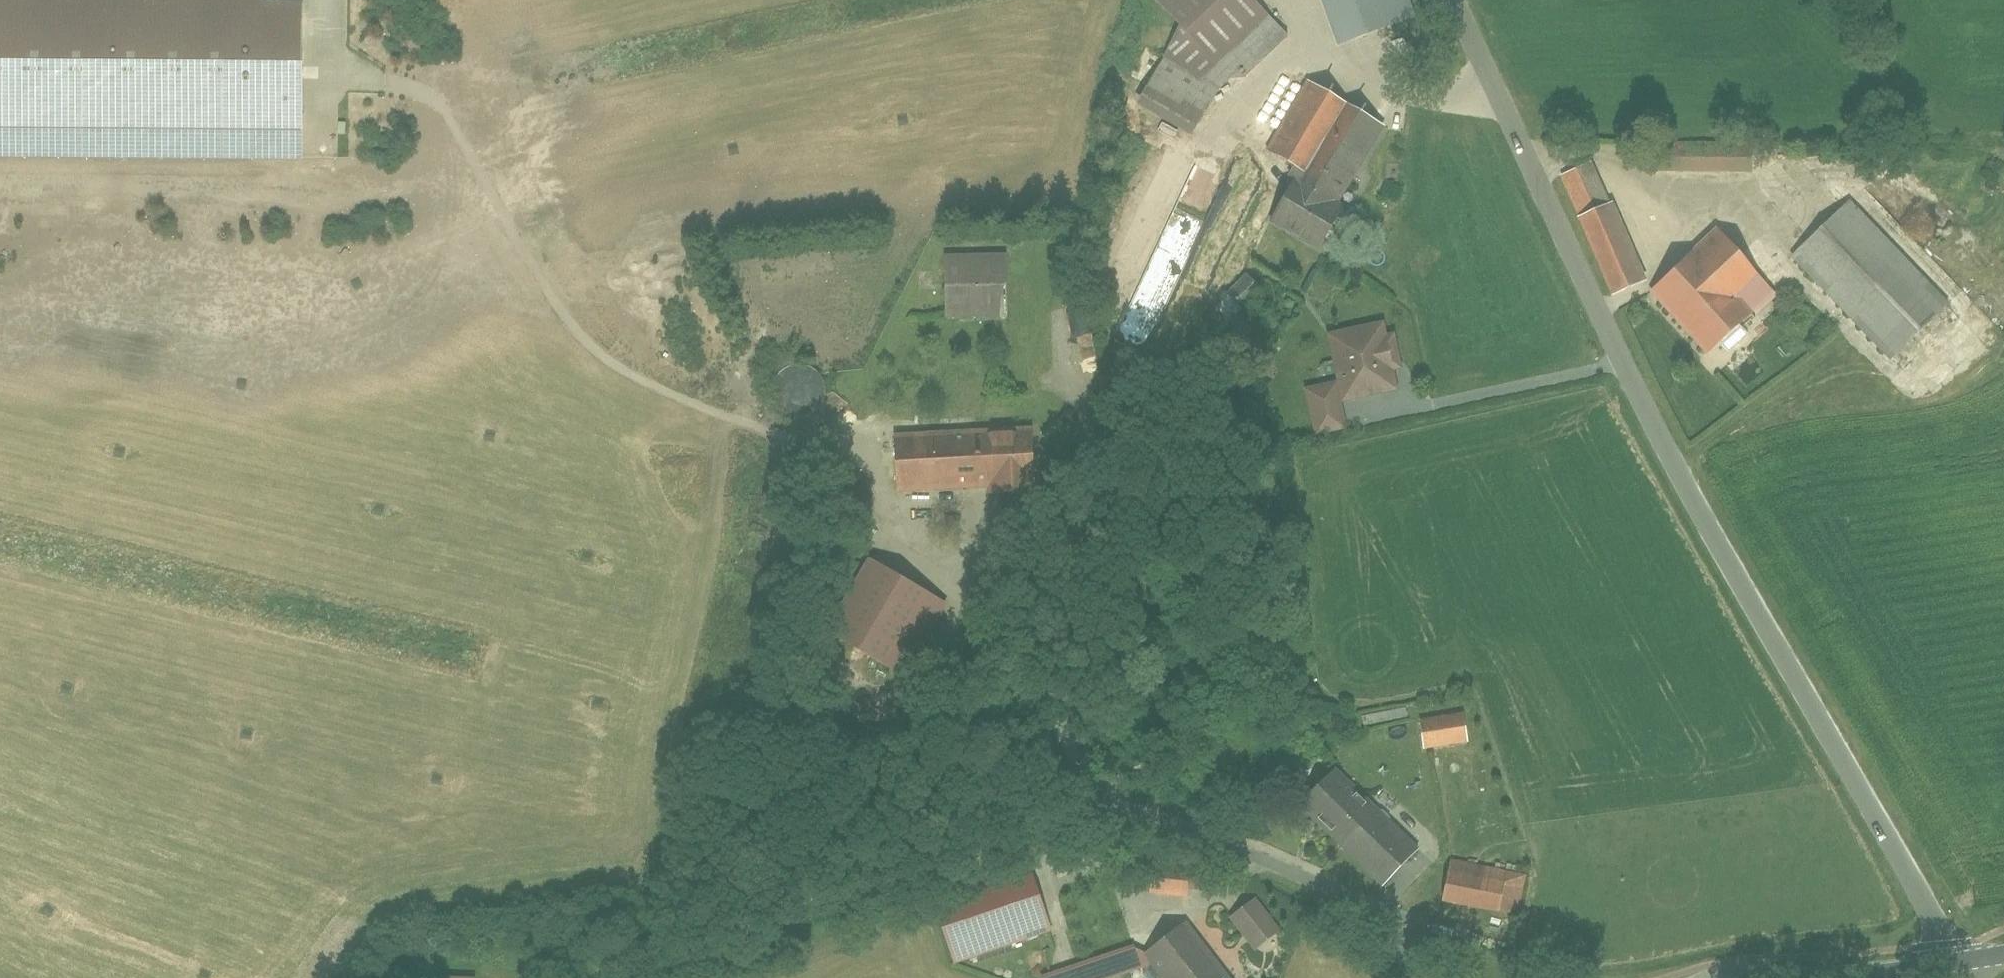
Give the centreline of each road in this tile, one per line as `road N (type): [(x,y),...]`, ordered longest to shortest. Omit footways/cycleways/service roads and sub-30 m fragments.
road 1 (residential): [(1961,964),(1665,447),(1453,0)]
road 2 (residential): [(1099,808),(1048,820),(755,937),(685,977)]
road 3 (residential): [(1419,977),(1385,933),(1320,884),(1099,808)]
road 4 (residential): [(1099,808),(1001,613)]
road 5 (tertiary): [(1961,964),(1840,977)]

